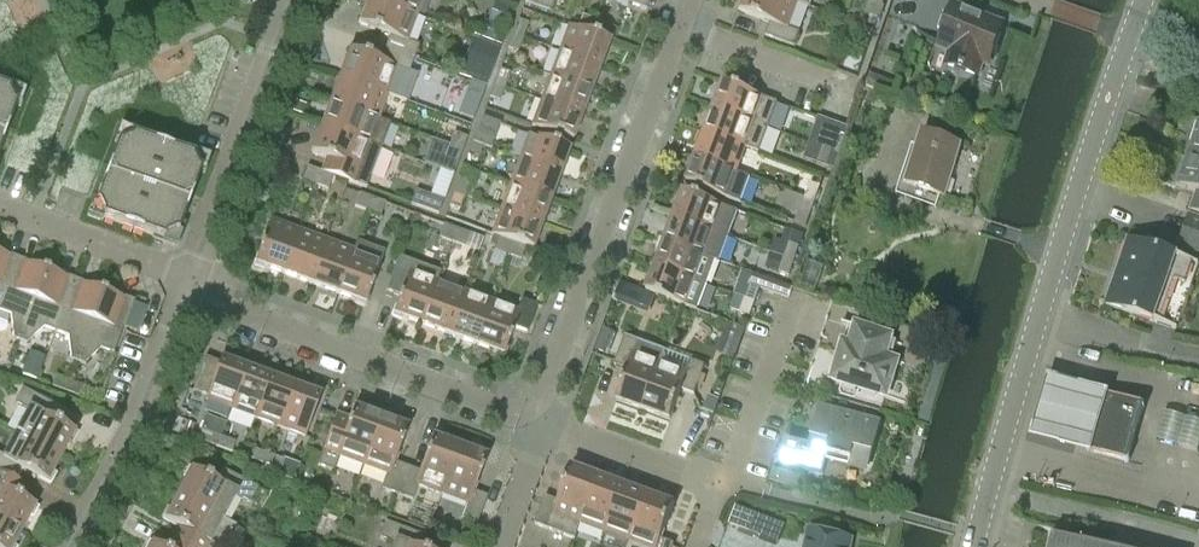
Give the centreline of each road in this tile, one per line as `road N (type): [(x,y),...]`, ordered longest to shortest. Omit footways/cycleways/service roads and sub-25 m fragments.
road 1 (residential): [(998,451),(1142,0)]
road 2 (residential): [(539,420),(681,24)]
road 3 (residential): [(539,420),(245,317),(188,283)]
road 4 (residential): [(188,283),(291,0)]
road 5 (residential): [(69,546),(188,283)]
road 6 (residential): [(998,451),(1198,503)]
road 7 (residential): [(721,481),(790,289)]
road 8 (residential): [(188,283),(148,259),(0,206)]
road 9 (residential): [(721,481),(539,420)]
road 10 (residential): [(854,89),(681,24)]
road 11 (residential): [(494,546),(539,420)]

